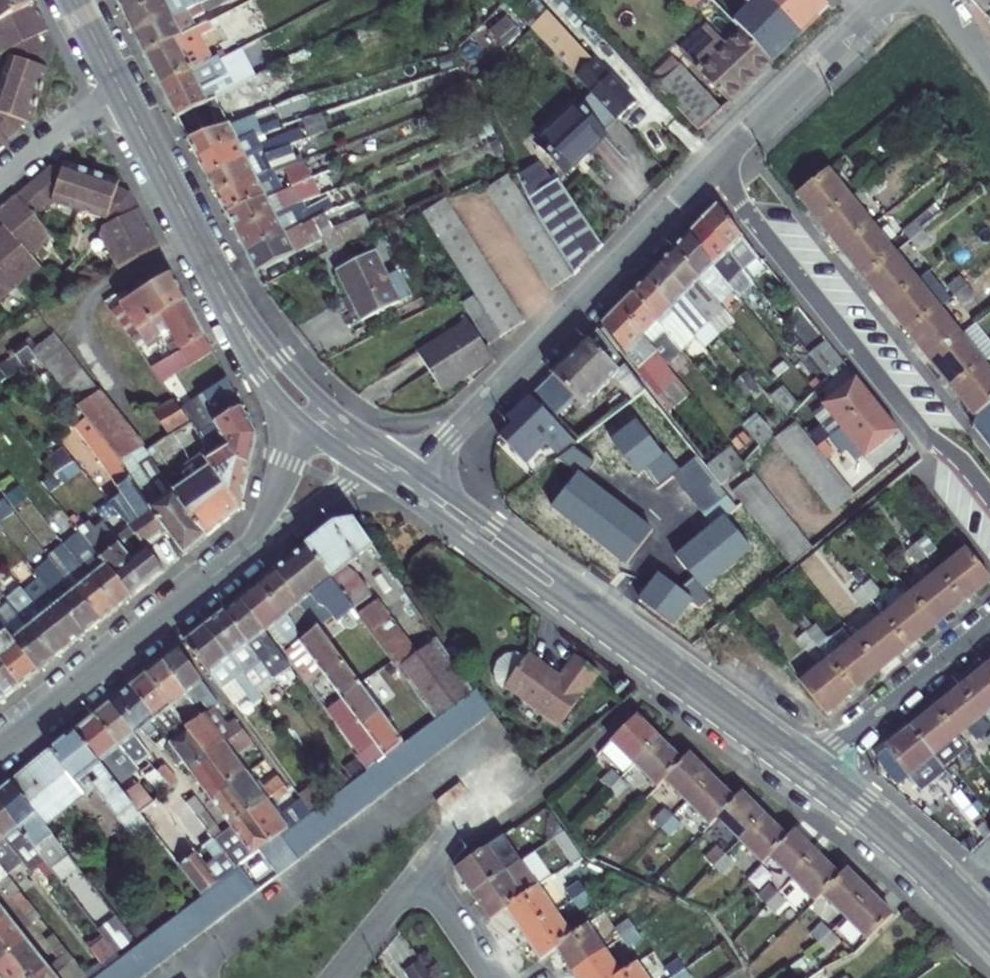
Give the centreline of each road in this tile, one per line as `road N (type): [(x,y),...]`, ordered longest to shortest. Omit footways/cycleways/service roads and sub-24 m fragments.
road 1 (residential): [(417,872),(477,794),(471,772),(434,780),(177,972)]
road 2 (residential): [(989,497),(919,427),(712,166)]
road 3 (residential): [(418,471),(712,166)]
road 4 (residential): [(221,571),(0,749)]
road 5 (primary): [(401,489),(559,602),(633,643)]
road 6 (primary): [(633,643),(583,591),(418,471)]
road 7 (residential): [(712,166),(886,0)]
road 8 (primary): [(810,773),(989,930)]
road 9 (residential): [(989,621),(810,773)]
road 10 (primary): [(633,643),(810,773)]
road 11 (primary): [(198,240),(245,350),(305,426)]
road 12 (primary): [(329,407),(260,332),(198,240)]
road 13 (residential): [(221,571),(369,471)]
road 14 (residential): [(305,426),(260,525),(221,571)]
road 15 (primary): [(125,99),(198,240)]
road 16 (residential): [(0,182),(59,131),(125,99)]
road 17 (residential): [(332,977),(417,872)]
road 18 (residential): [(417,872),(491,977)]

